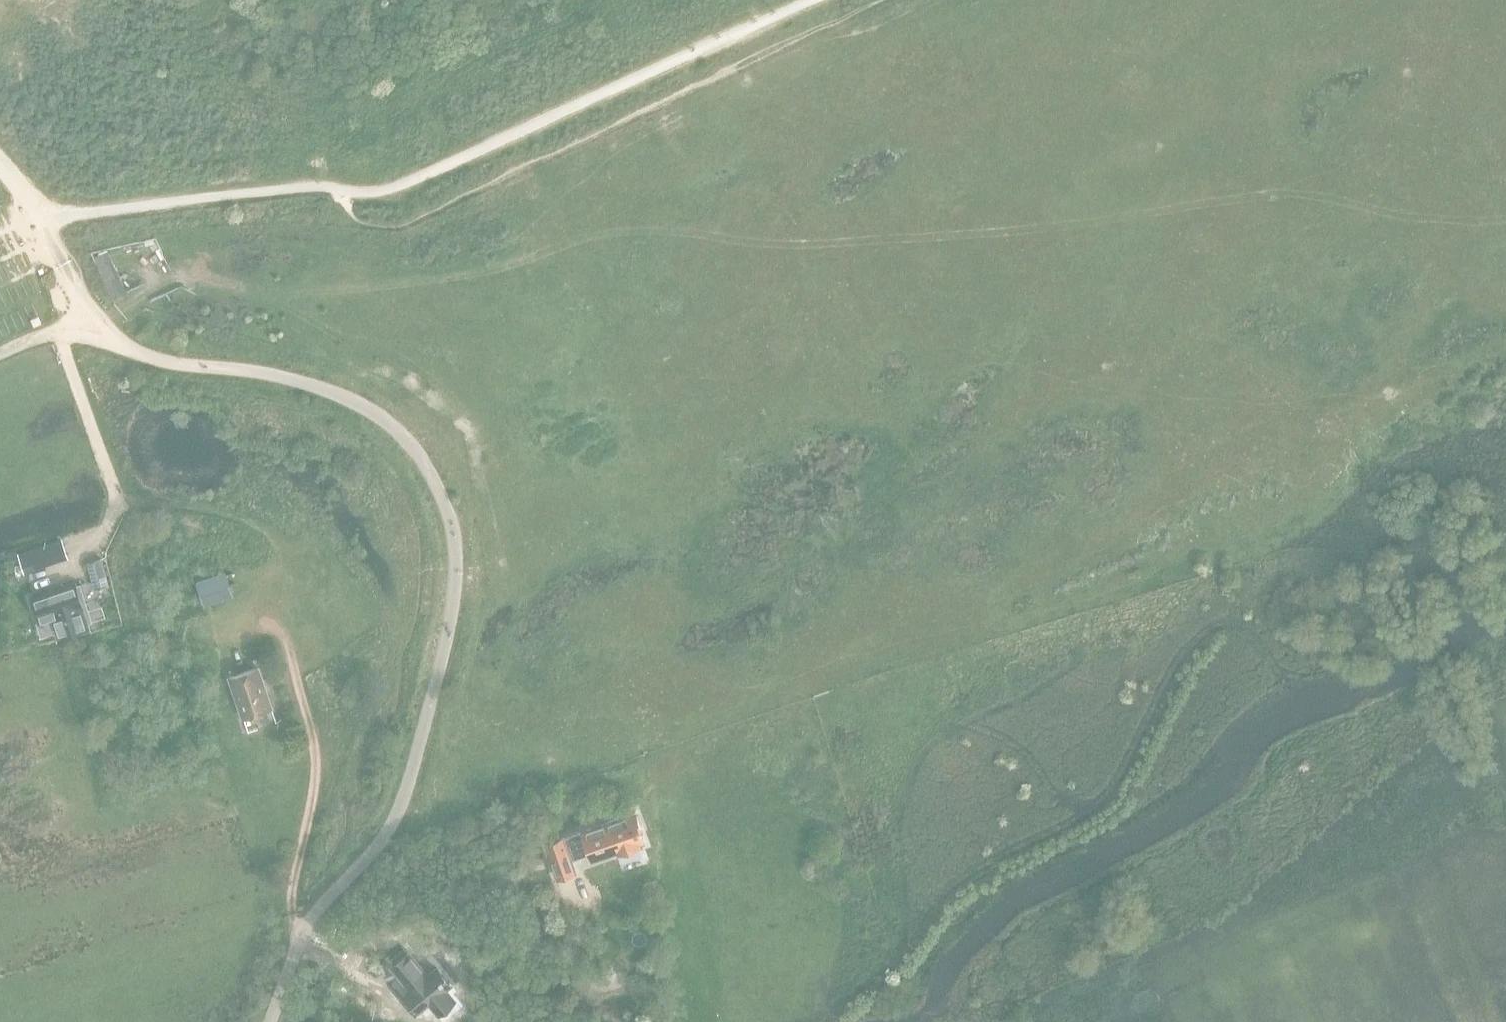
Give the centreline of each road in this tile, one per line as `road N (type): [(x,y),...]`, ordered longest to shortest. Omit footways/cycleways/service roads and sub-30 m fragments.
road 1 (unclassified): [(261,1021),(286,953),(369,859),(394,815),(450,619),(449,520),(413,450),(366,409),(285,378),(167,361),(132,348),(89,305)]

